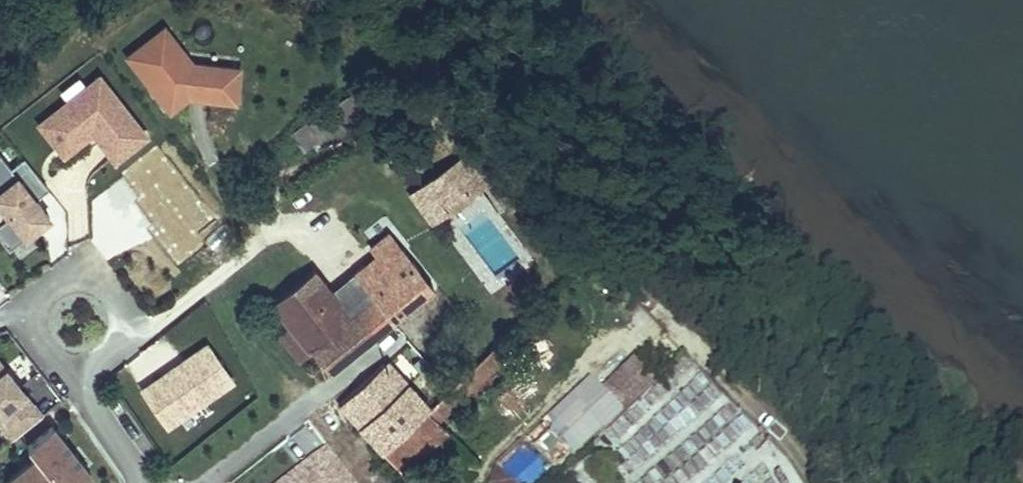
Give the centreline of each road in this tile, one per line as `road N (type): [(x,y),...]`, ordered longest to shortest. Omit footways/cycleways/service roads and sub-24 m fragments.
road 1 (residential): [(76,370),(105,363),(125,341),(126,311),(96,279),(52,287),(35,313),(39,344),(61,366)]
road 2 (residential): [(186,482),(322,378)]
road 3 (residential): [(148,482),(76,370)]

